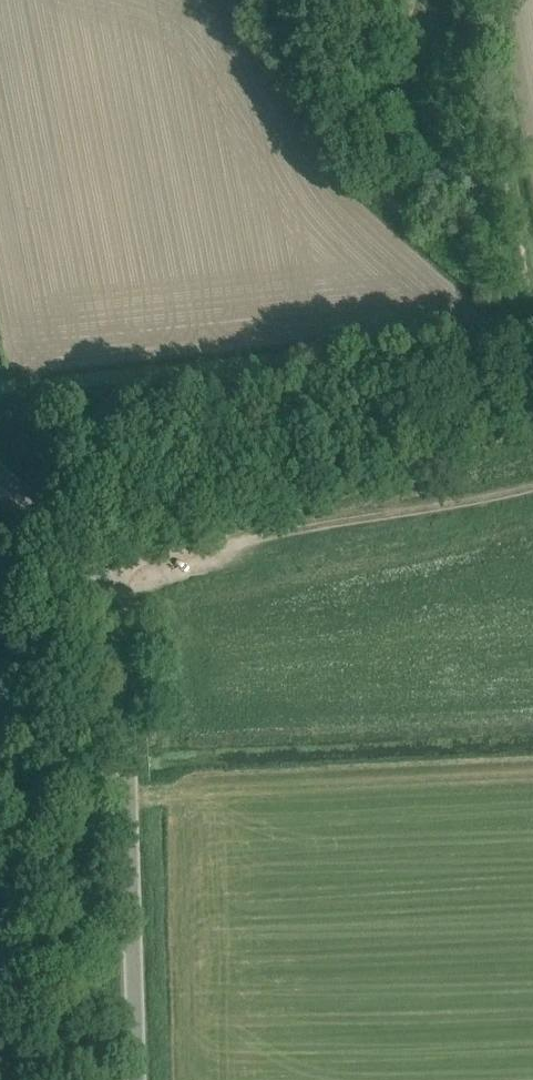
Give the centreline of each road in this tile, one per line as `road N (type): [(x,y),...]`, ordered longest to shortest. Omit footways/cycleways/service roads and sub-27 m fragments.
road 1 (unclassified): [(137,1079),(118,605),(107,576),(0,474)]
road 2 (track): [(0,424),(111,401),(532,346)]
road 3 (track): [(532,483),(274,530),(107,576)]

